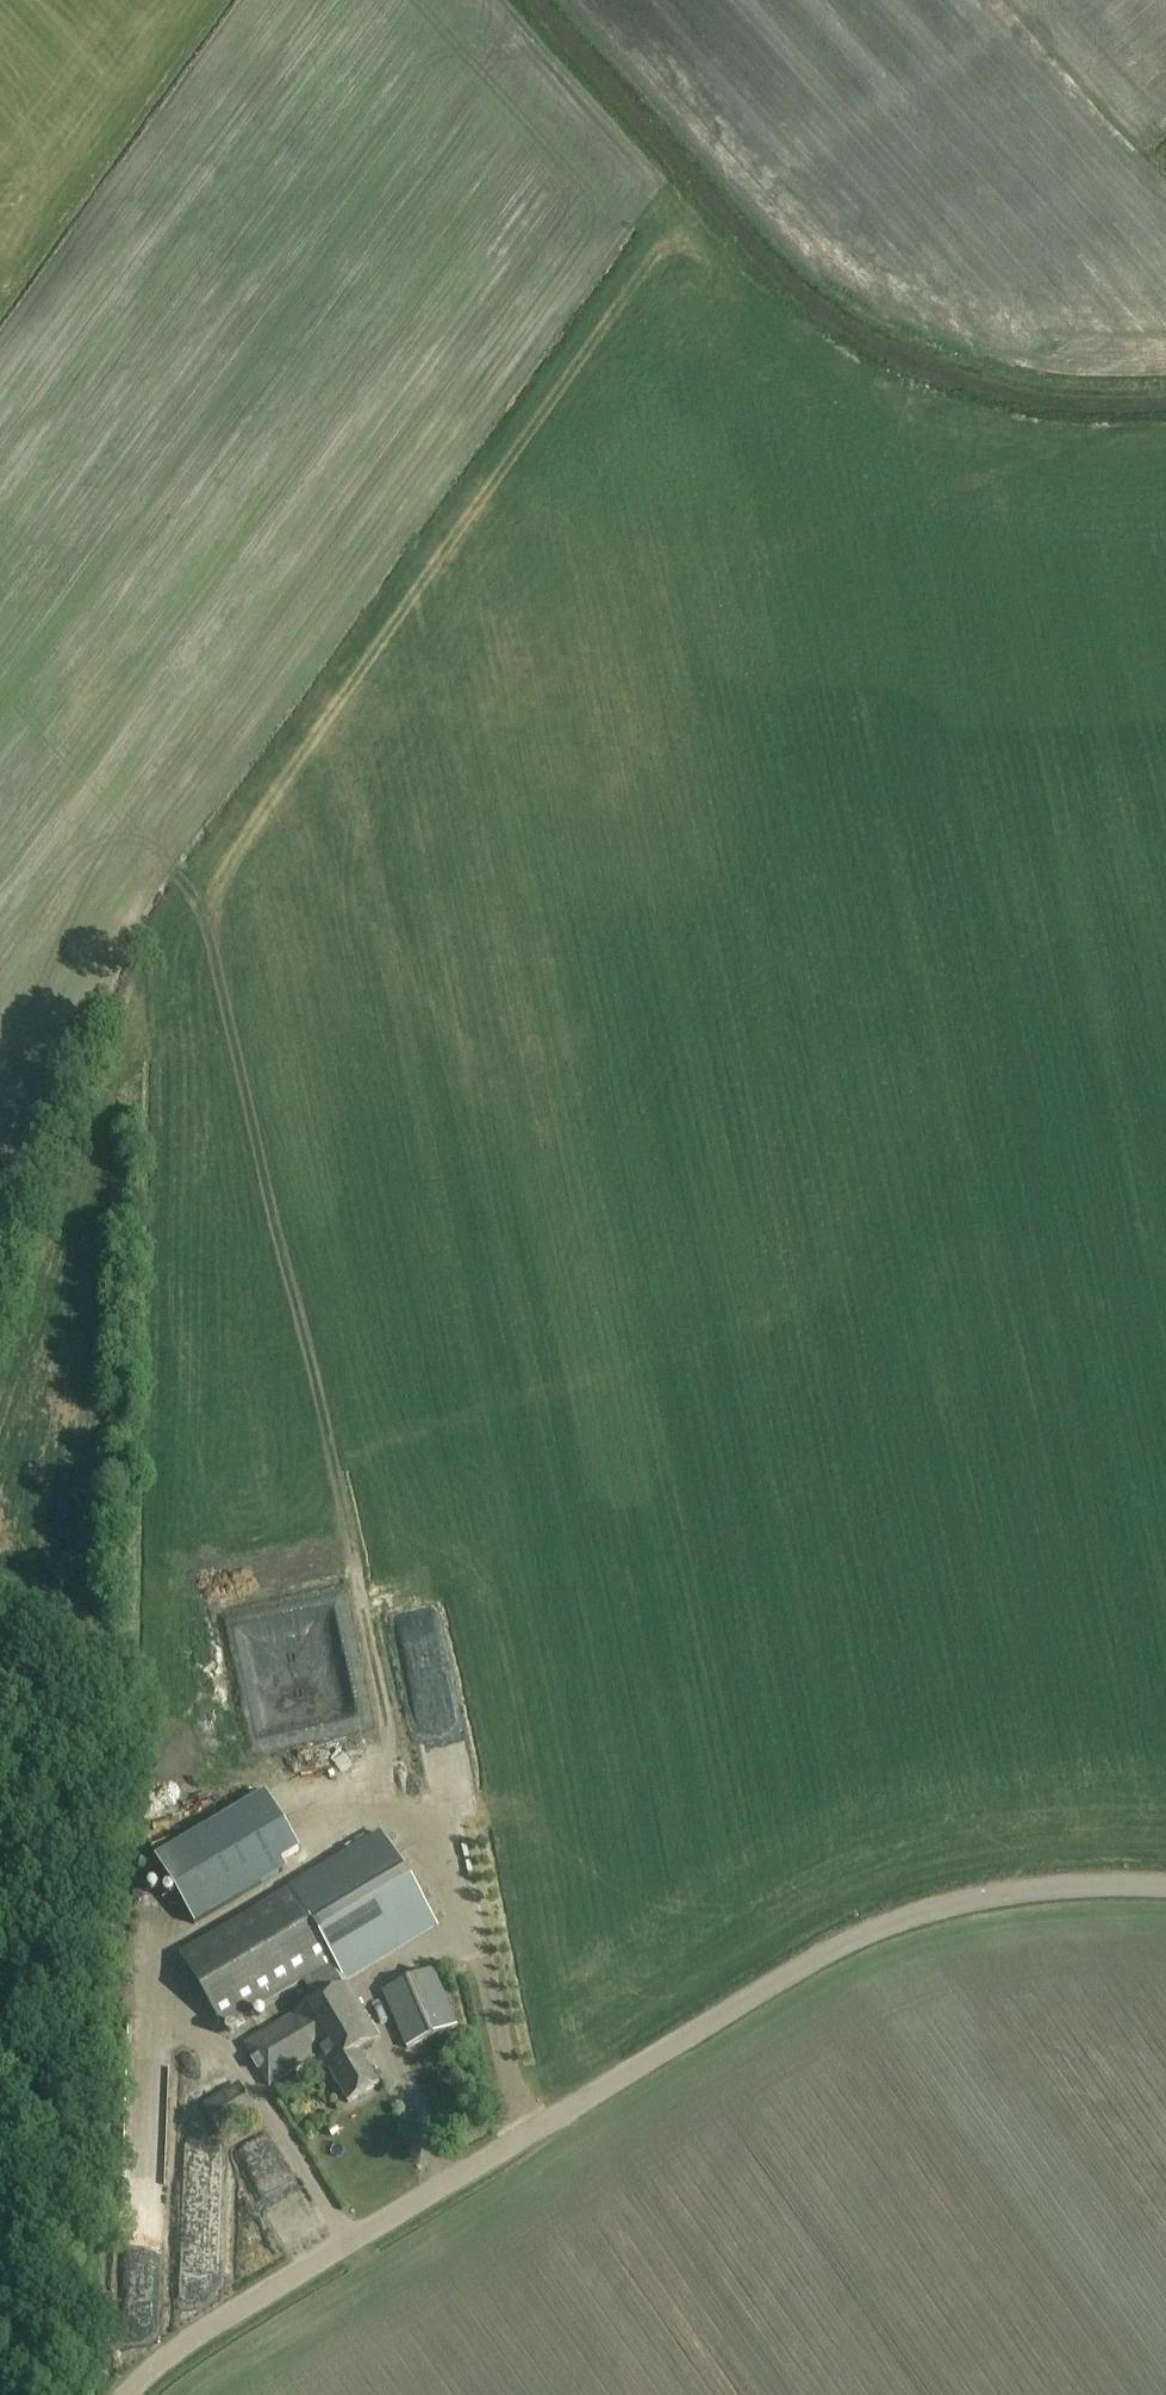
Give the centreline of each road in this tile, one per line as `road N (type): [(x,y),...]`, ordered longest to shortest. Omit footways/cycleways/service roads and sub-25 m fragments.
road 1 (tertiary): [(127,2394),(207,2327),(798,1968),(893,1922),(952,1905),(1071,1885),(1165,1885)]

